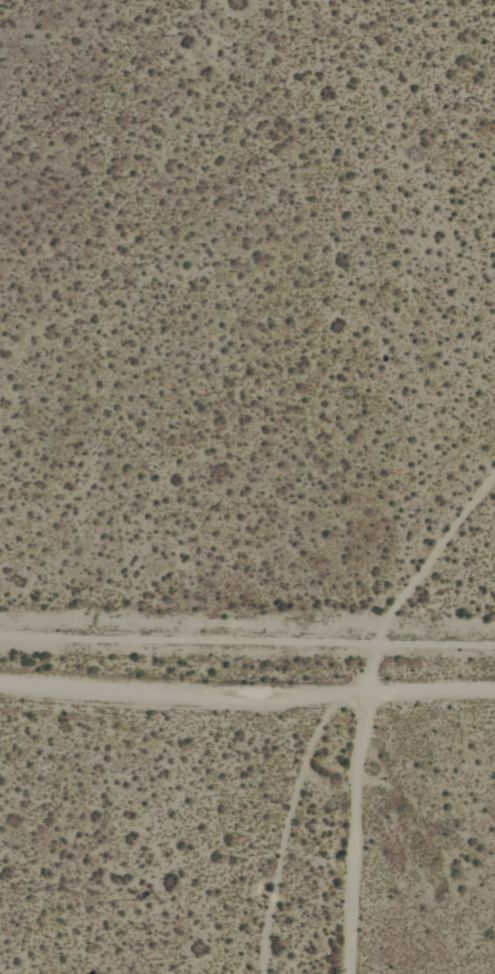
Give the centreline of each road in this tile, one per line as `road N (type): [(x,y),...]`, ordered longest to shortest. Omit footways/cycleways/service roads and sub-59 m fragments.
road 1 (residential): [(0,648),(494,653)]
road 2 (residential): [(354,973),(360,753),(372,652)]
road 3 (track): [(372,652),(494,533)]

